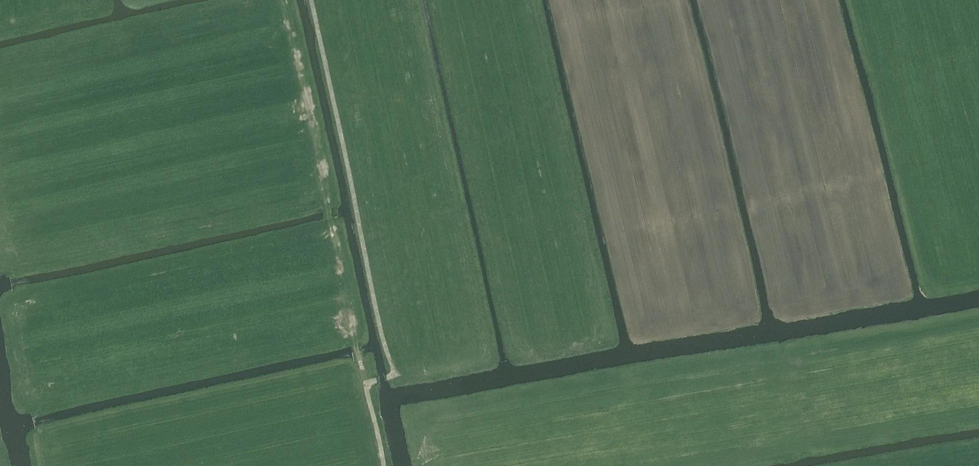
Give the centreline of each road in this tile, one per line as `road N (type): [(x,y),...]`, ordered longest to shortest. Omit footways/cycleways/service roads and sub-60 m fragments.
road 1 (track): [(384,465),(286,0)]

